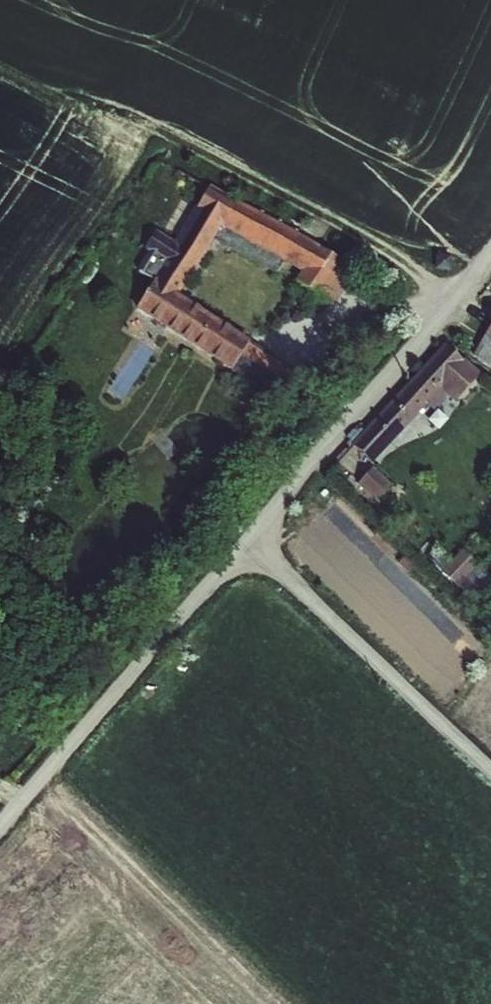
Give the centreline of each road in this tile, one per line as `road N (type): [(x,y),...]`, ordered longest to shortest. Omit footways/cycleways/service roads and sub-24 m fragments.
road 1 (residential): [(241,536),(490,229)]
road 2 (residential): [(0,801),(241,536)]
road 3 (residential): [(241,536),(490,769)]
road 4 (track): [(437,294),(191,147)]

